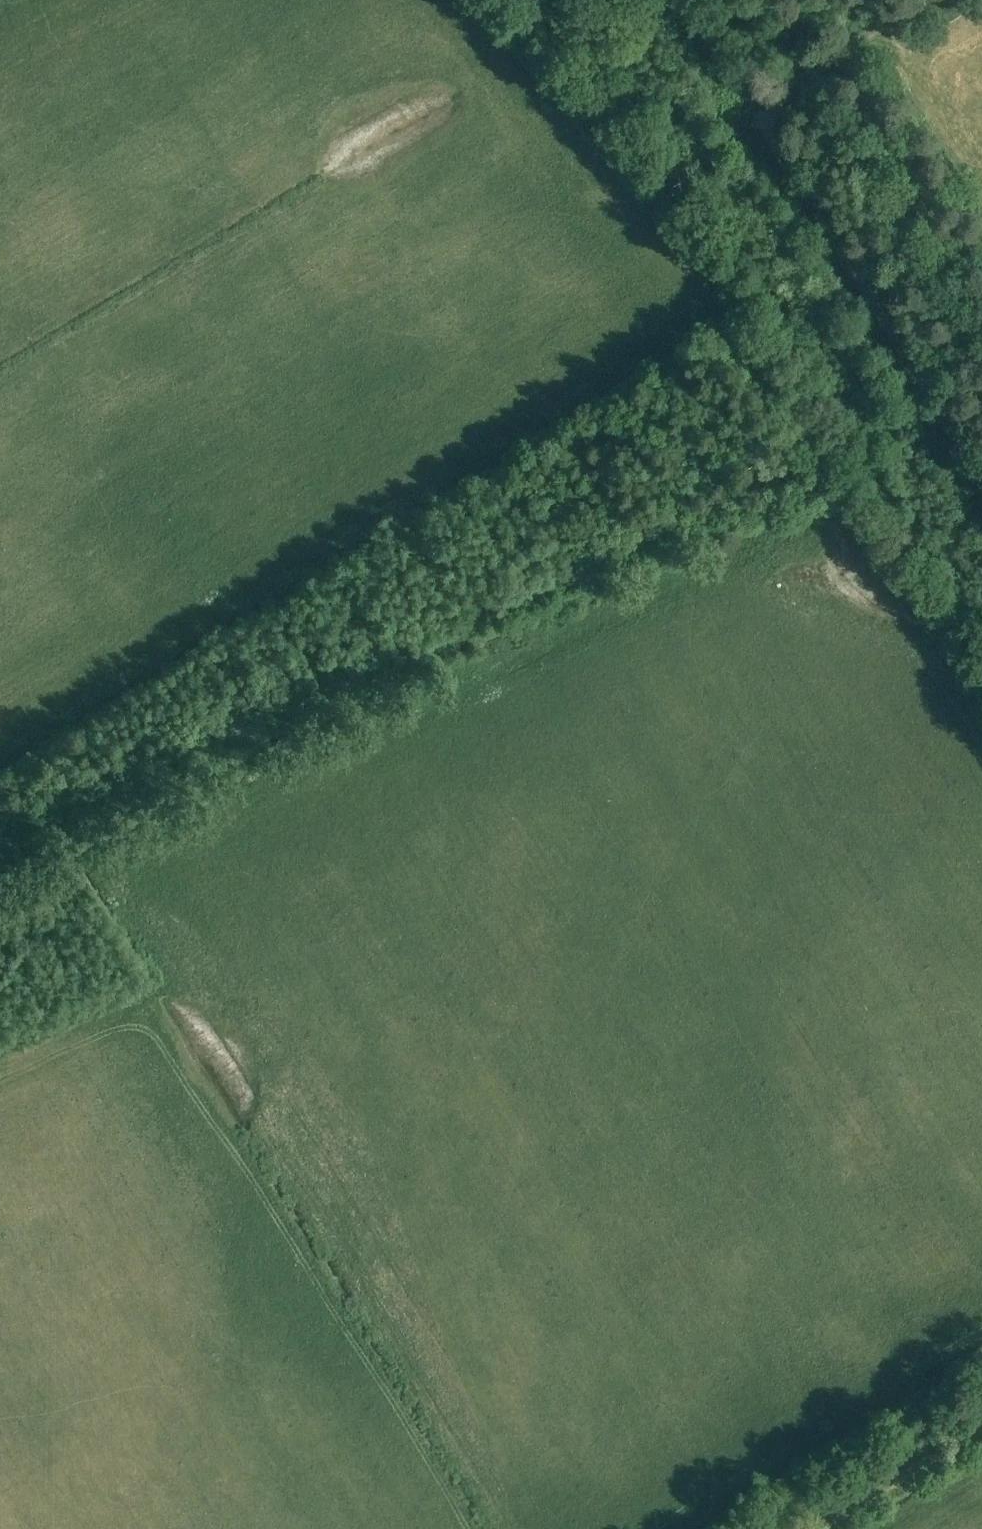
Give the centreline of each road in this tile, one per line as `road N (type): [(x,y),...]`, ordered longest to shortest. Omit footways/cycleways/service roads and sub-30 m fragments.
road 1 (track): [(683,0),(981,476)]
road 2 (track): [(621,210),(923,0)]
road 3 (track): [(820,1528),(981,1429)]
road 4 (track): [(955,433),(865,479),(836,512)]

